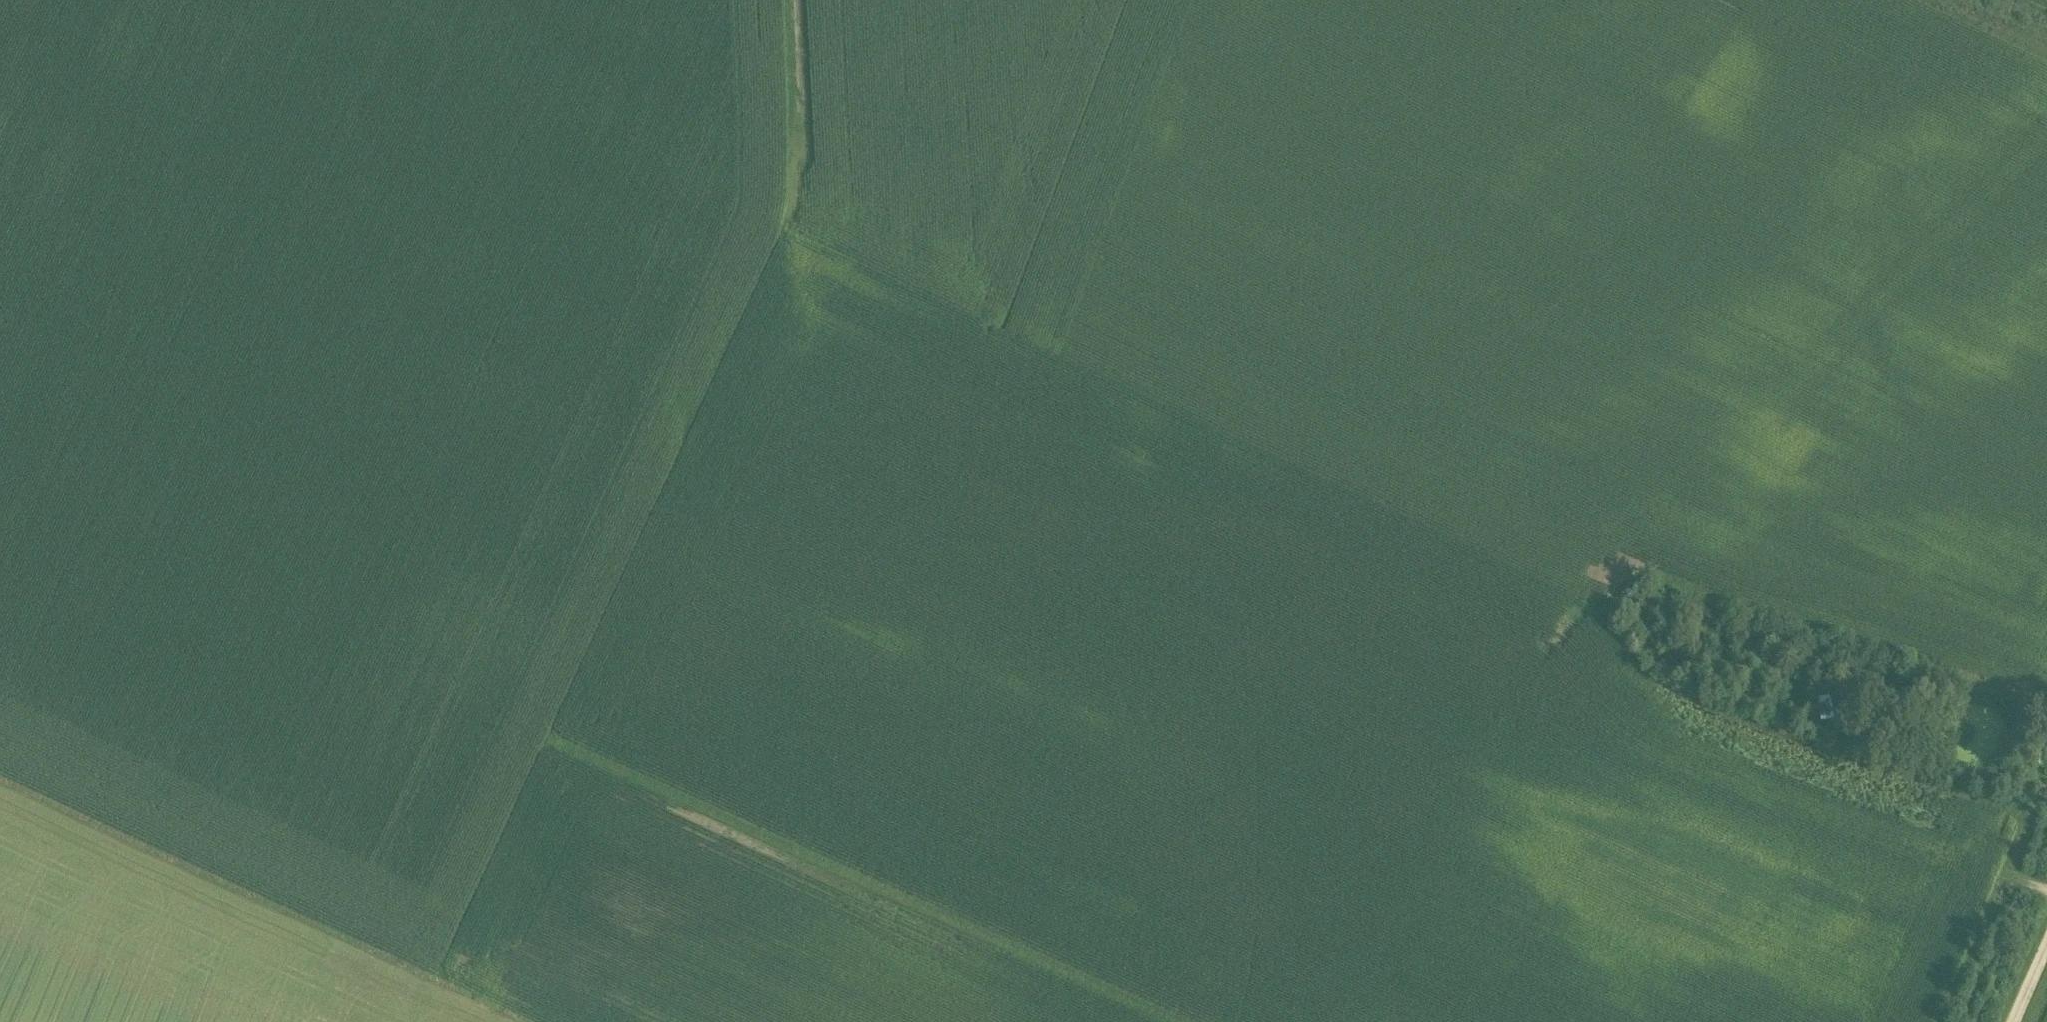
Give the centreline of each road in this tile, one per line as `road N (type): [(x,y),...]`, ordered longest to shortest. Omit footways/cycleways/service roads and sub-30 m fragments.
road 1 (track): [(803,0),(810,139)]

